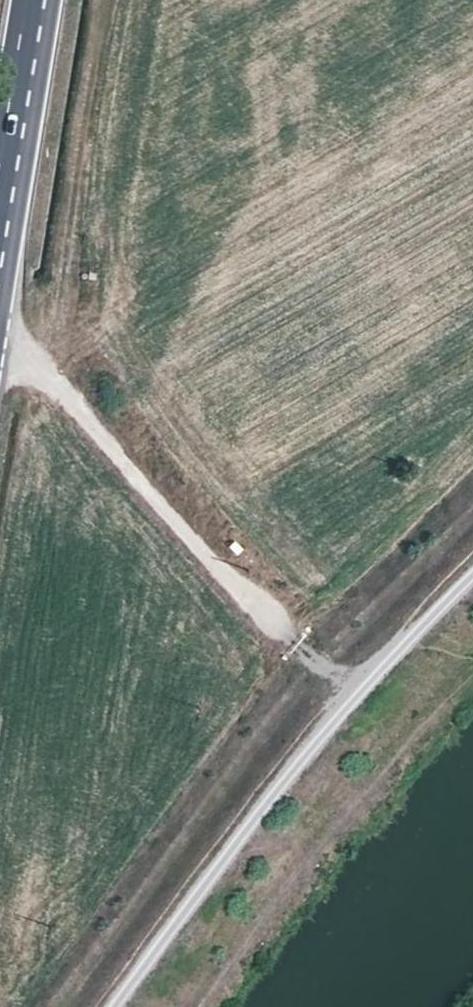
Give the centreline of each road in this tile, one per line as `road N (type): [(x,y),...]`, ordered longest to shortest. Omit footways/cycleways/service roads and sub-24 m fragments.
road 1 (track): [(0,355),(65,393),(338,701)]
road 2 (primary): [(0,160),(26,0)]

